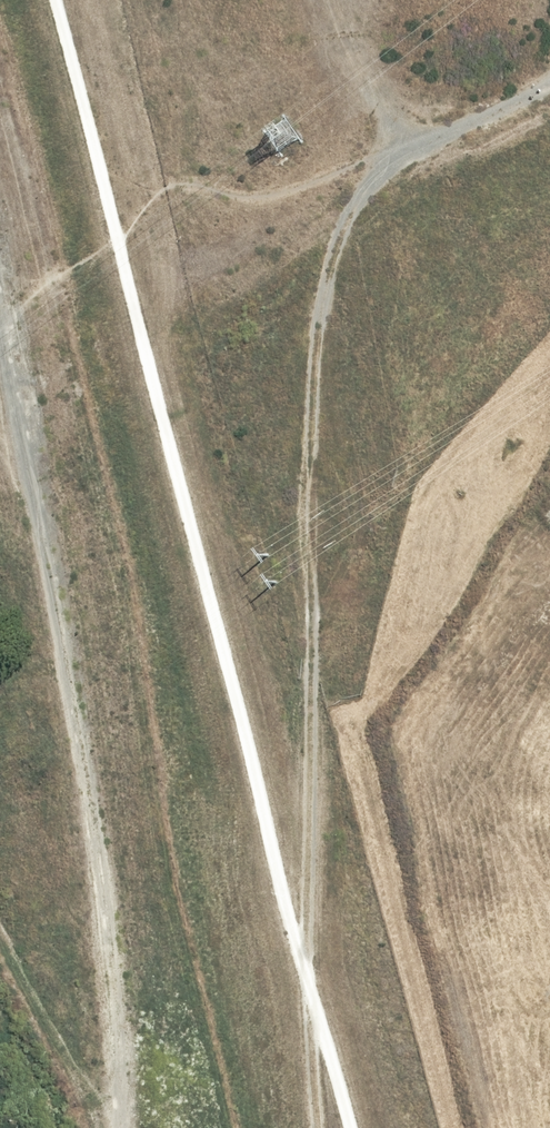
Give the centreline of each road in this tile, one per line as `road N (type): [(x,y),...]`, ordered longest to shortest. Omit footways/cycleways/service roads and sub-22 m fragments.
road 1 (track): [(310,1127),(300,951),(300,673),(311,310),(366,194),(425,154),(536,100),(549,84)]
road 2 (track): [(0,459),(76,1008),(103,1127)]

